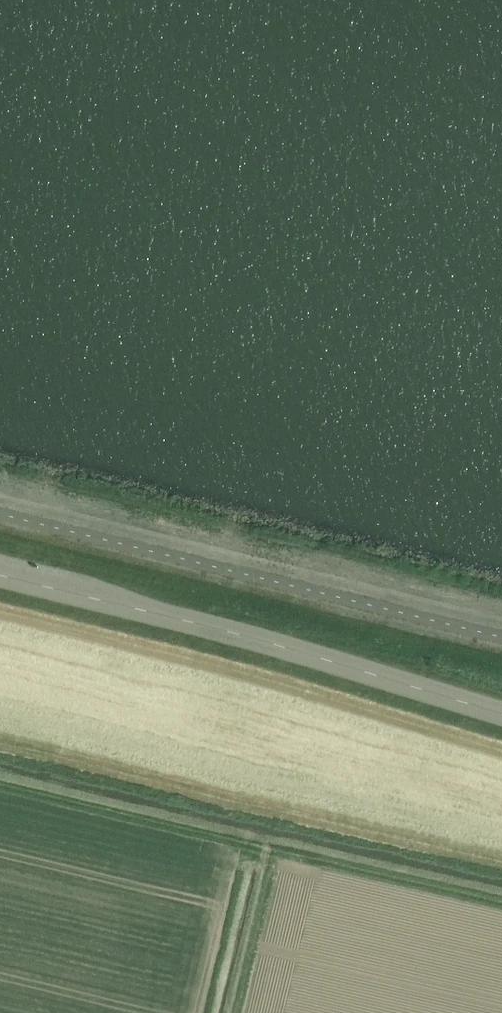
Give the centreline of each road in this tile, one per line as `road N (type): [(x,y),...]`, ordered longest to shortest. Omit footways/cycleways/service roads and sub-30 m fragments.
road 1 (tertiary): [(501,718),(0,580)]

